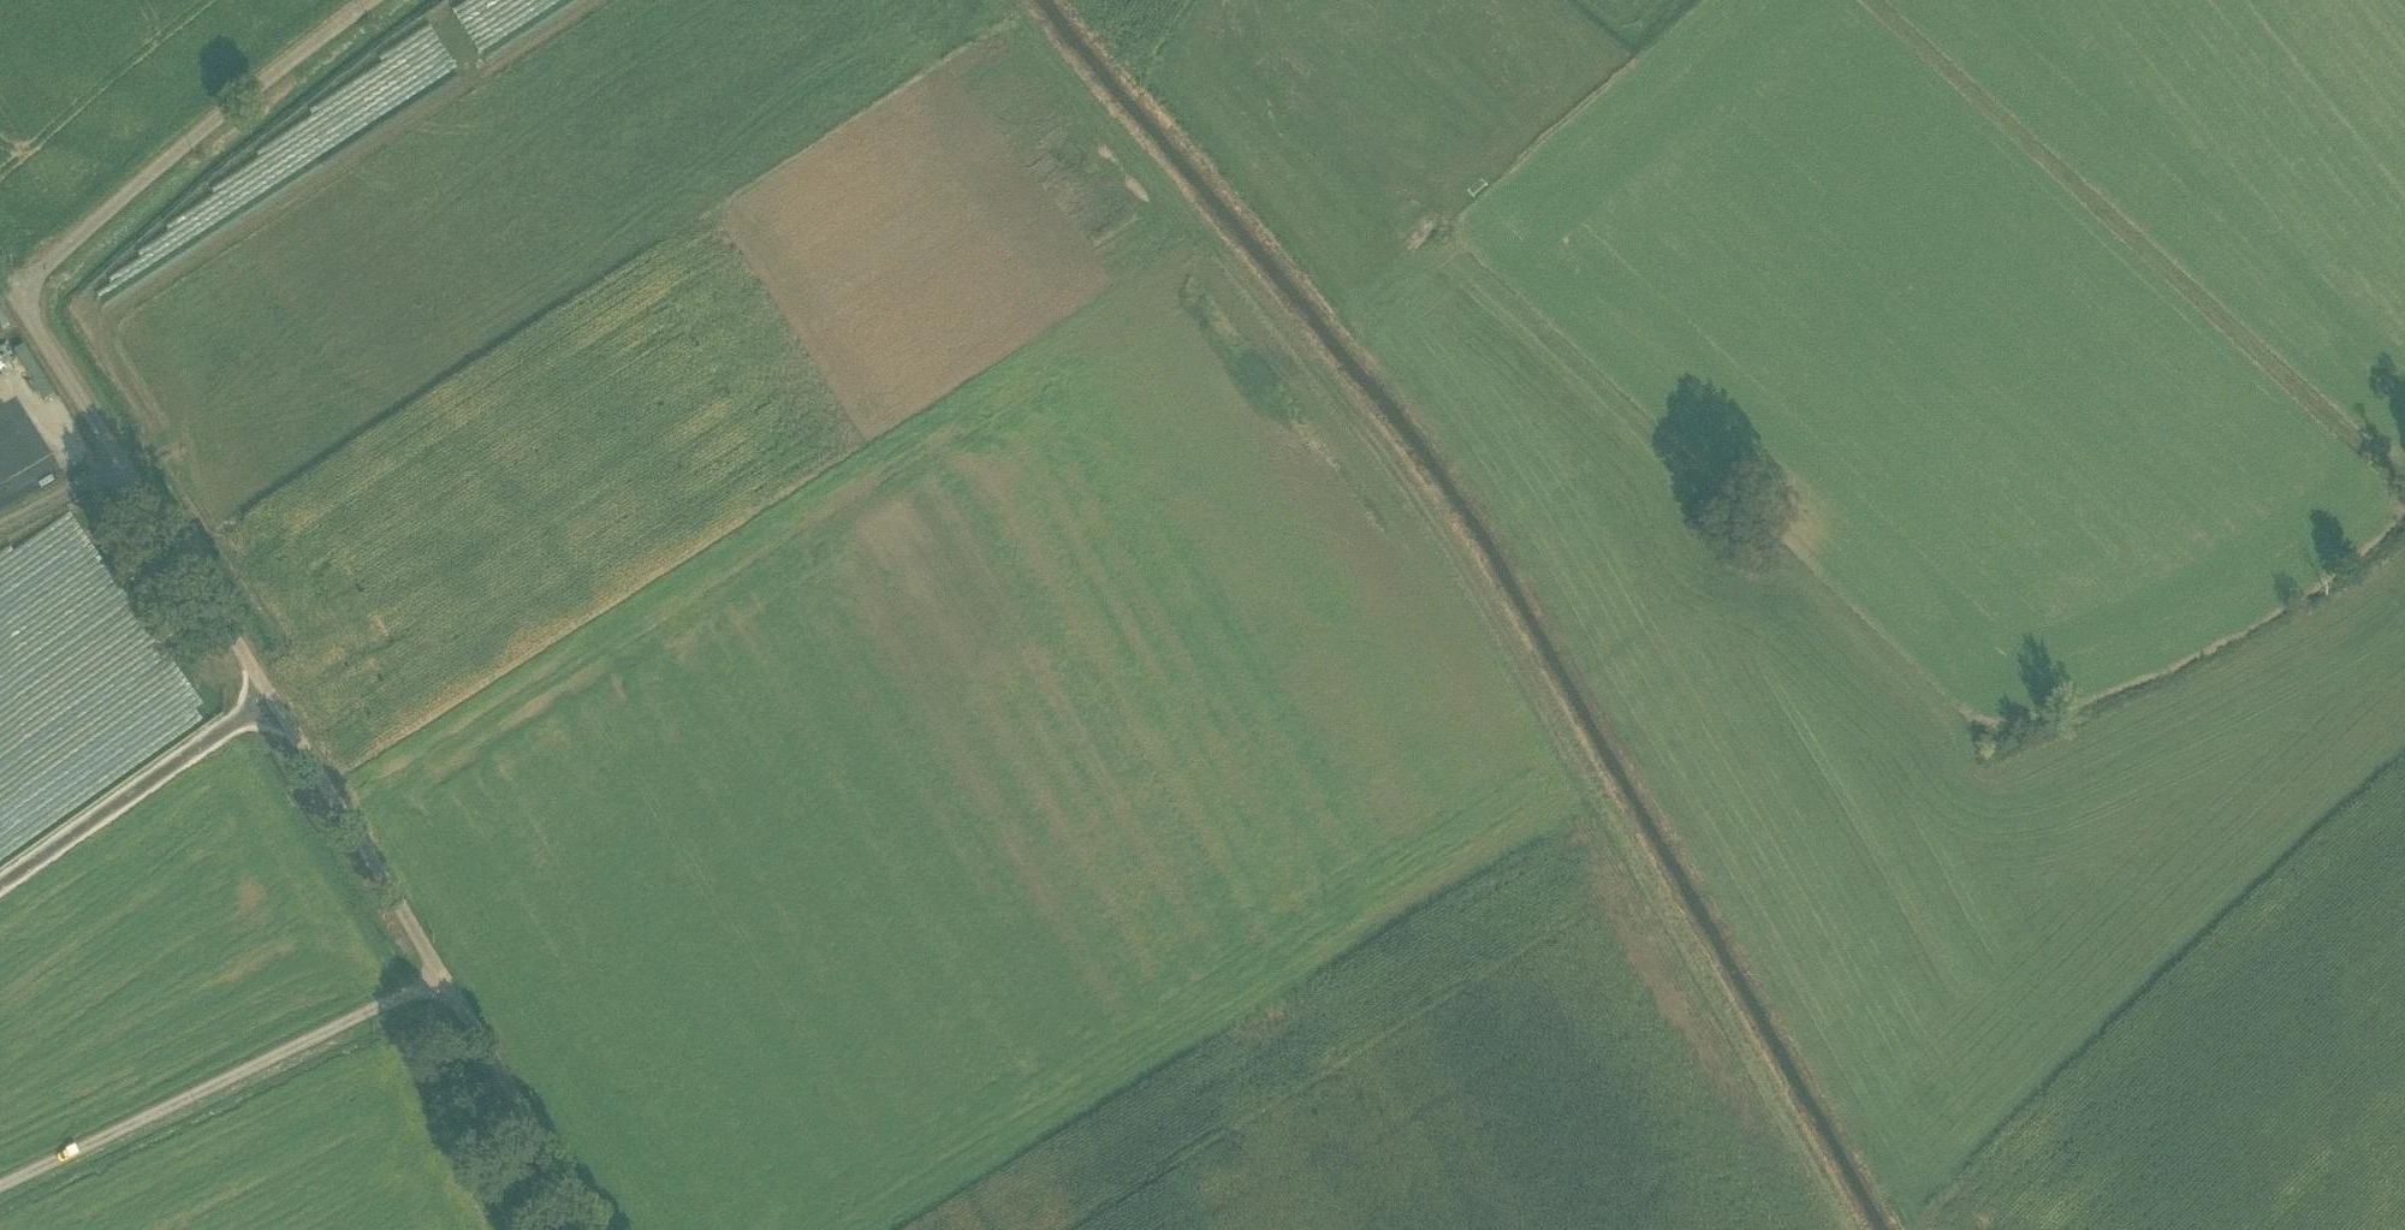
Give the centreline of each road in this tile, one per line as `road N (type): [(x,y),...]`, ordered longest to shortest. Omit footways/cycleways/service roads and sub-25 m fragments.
road 1 (unclassified): [(15,298),(600,1229)]
road 2 (track): [(1869,0),(2404,481)]
road 3 (unclassified): [(375,0),(15,298)]
road 4 (track): [(0,891),(273,702)]

